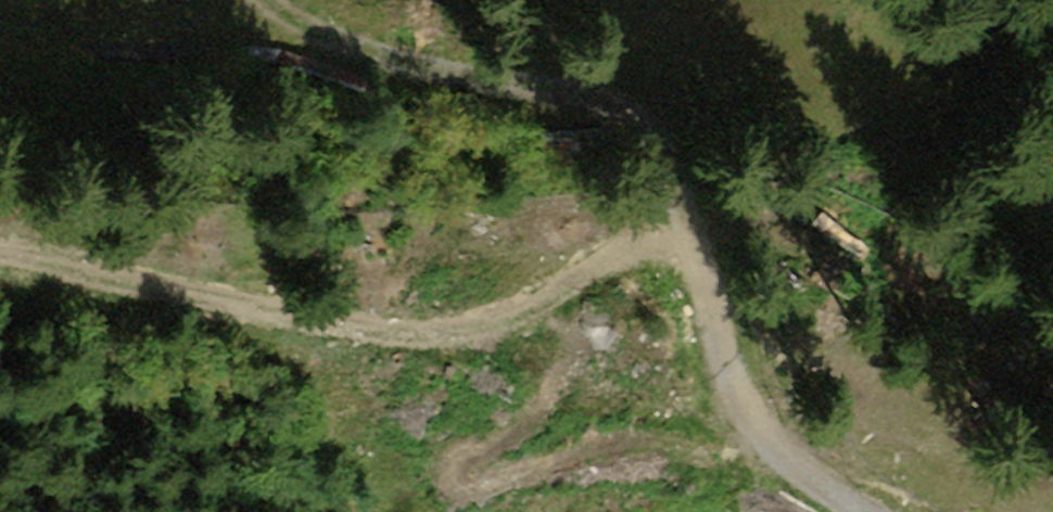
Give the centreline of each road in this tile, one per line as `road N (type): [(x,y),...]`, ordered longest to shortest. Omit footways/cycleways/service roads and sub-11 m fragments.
road 1 (track): [(261,0),(673,150),(832,310),(828,503),(838,511)]
road 2 (track): [(828,503),(220,326),(0,271)]

